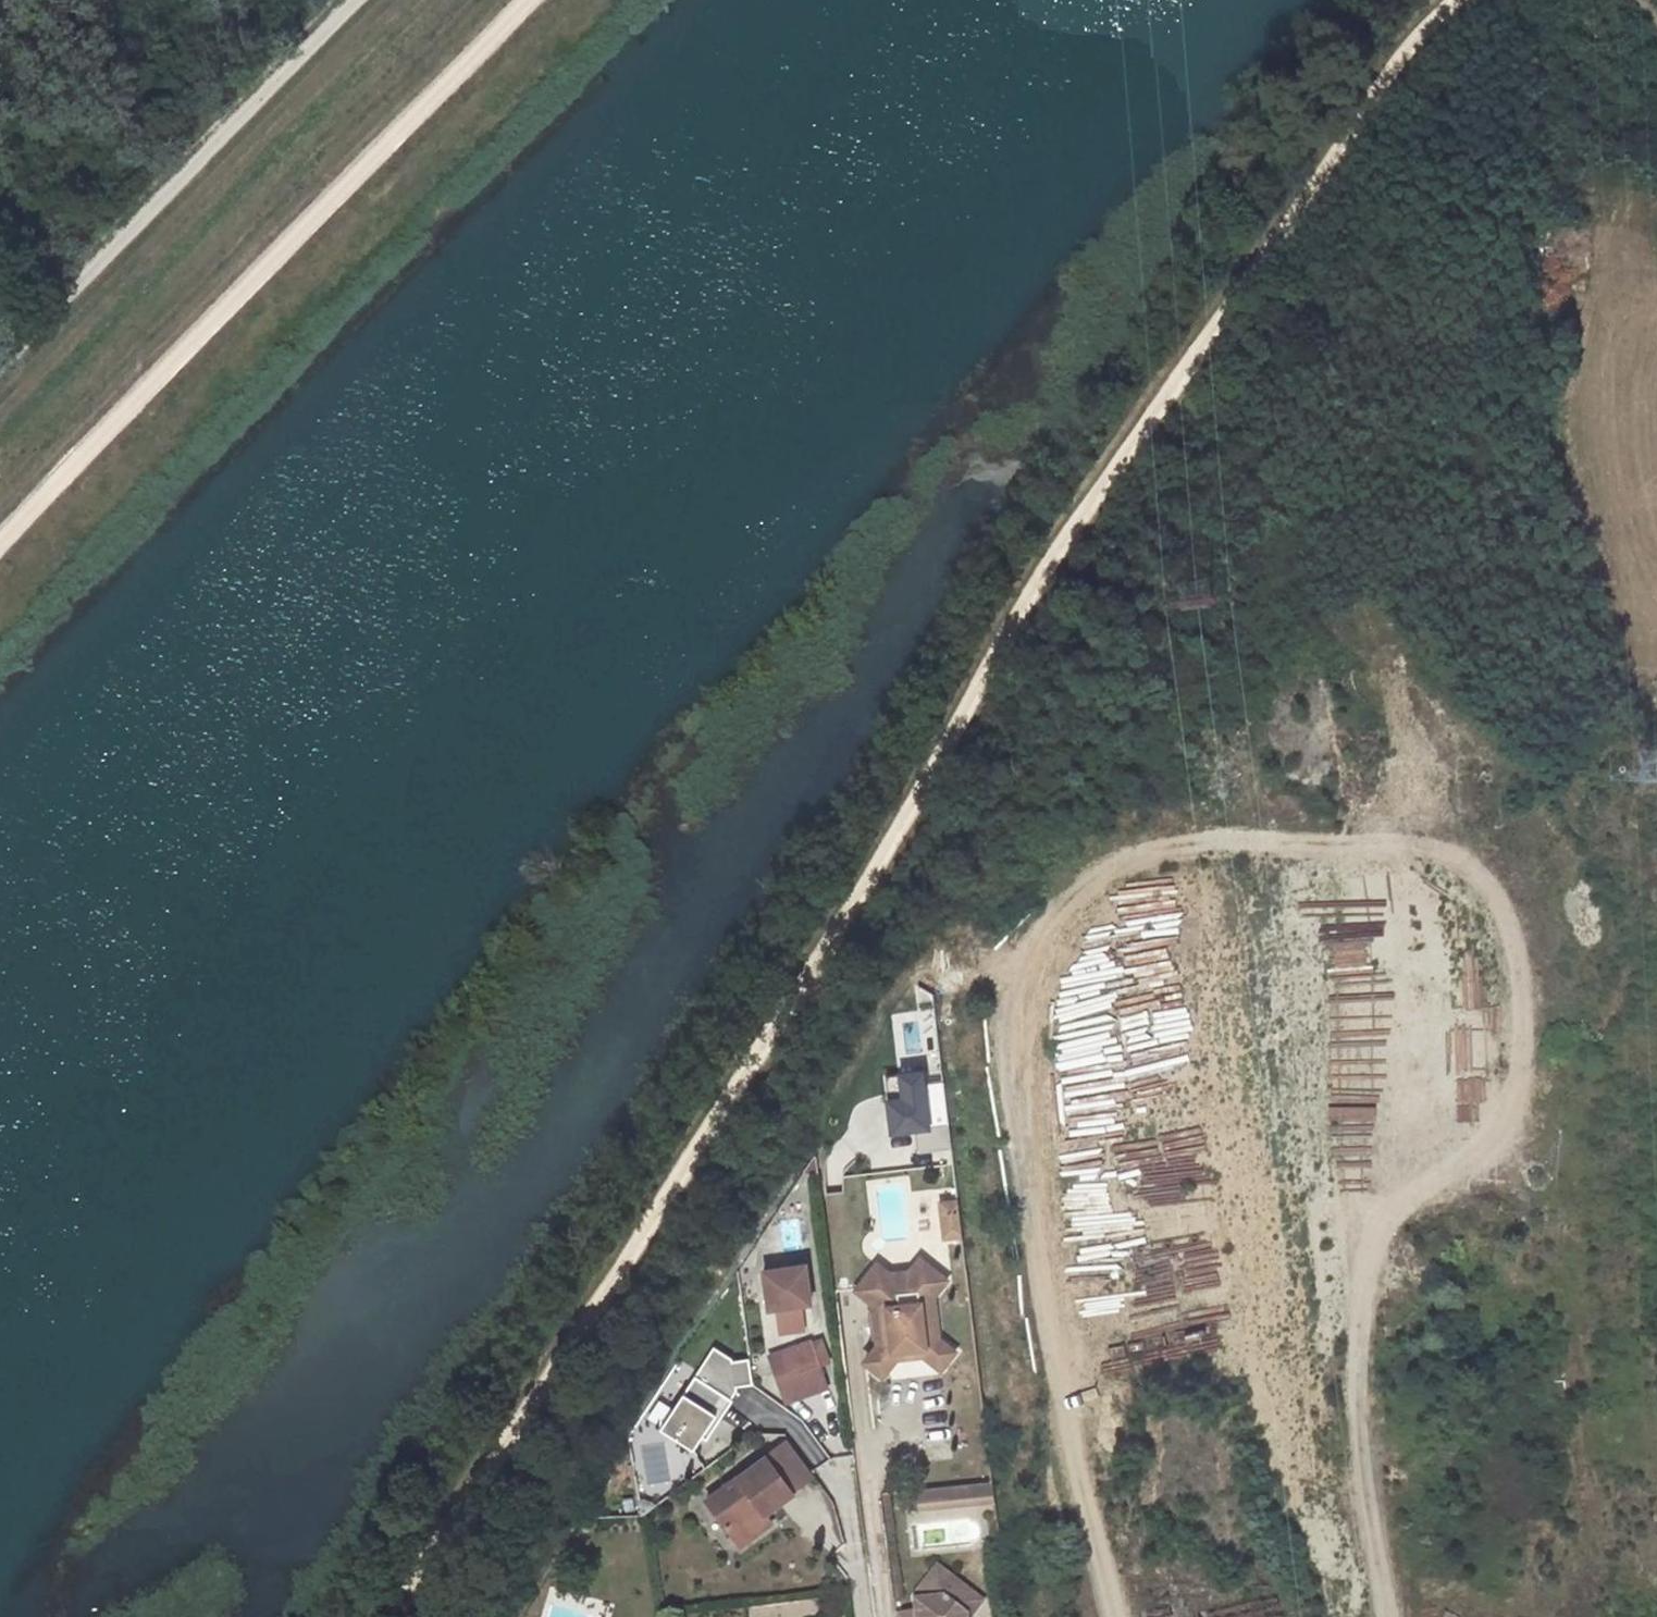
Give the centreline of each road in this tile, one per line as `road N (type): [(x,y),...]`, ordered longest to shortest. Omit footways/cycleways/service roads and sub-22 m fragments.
road 1 (track): [(0,368),(357,0)]
road 2 (residential): [(874,1610),(878,1568),(862,1437)]
road 3 (residential): [(874,1610),(857,1572),(836,1469)]

